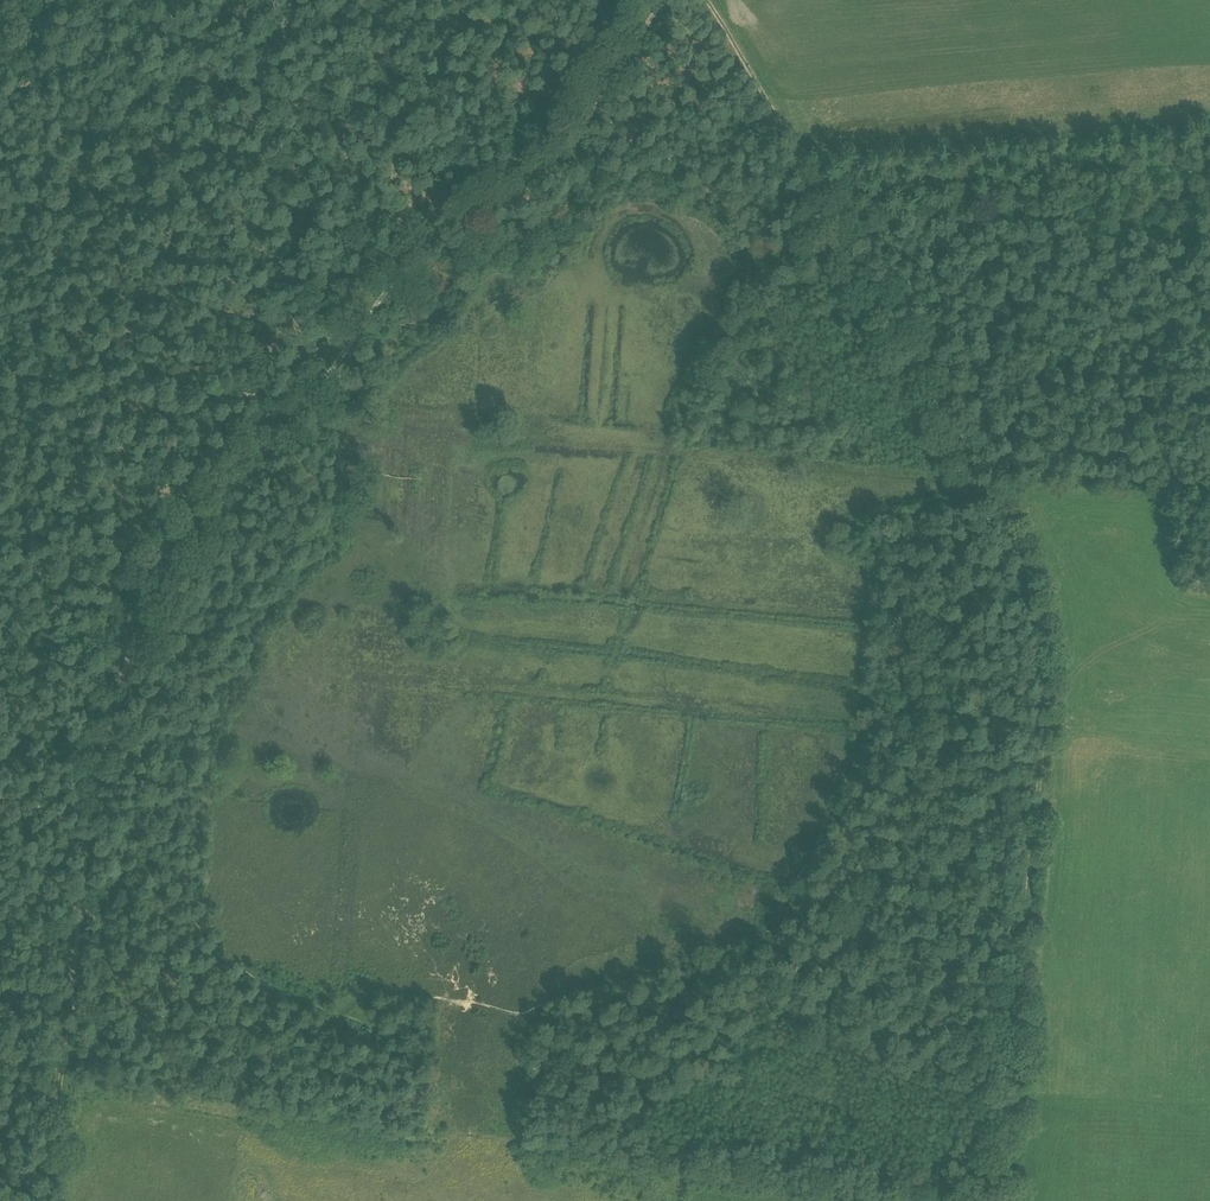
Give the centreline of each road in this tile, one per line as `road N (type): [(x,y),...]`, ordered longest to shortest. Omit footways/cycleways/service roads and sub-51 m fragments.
road 1 (track): [(997,1200),(1039,644),(1015,554),(937,384),(706,0)]
road 2 (track): [(401,271),(152,572),(117,662),(91,825)]
road 3 (track): [(401,271),(553,160),(663,0)]
road 4 (track): [(78,941),(46,1200)]

